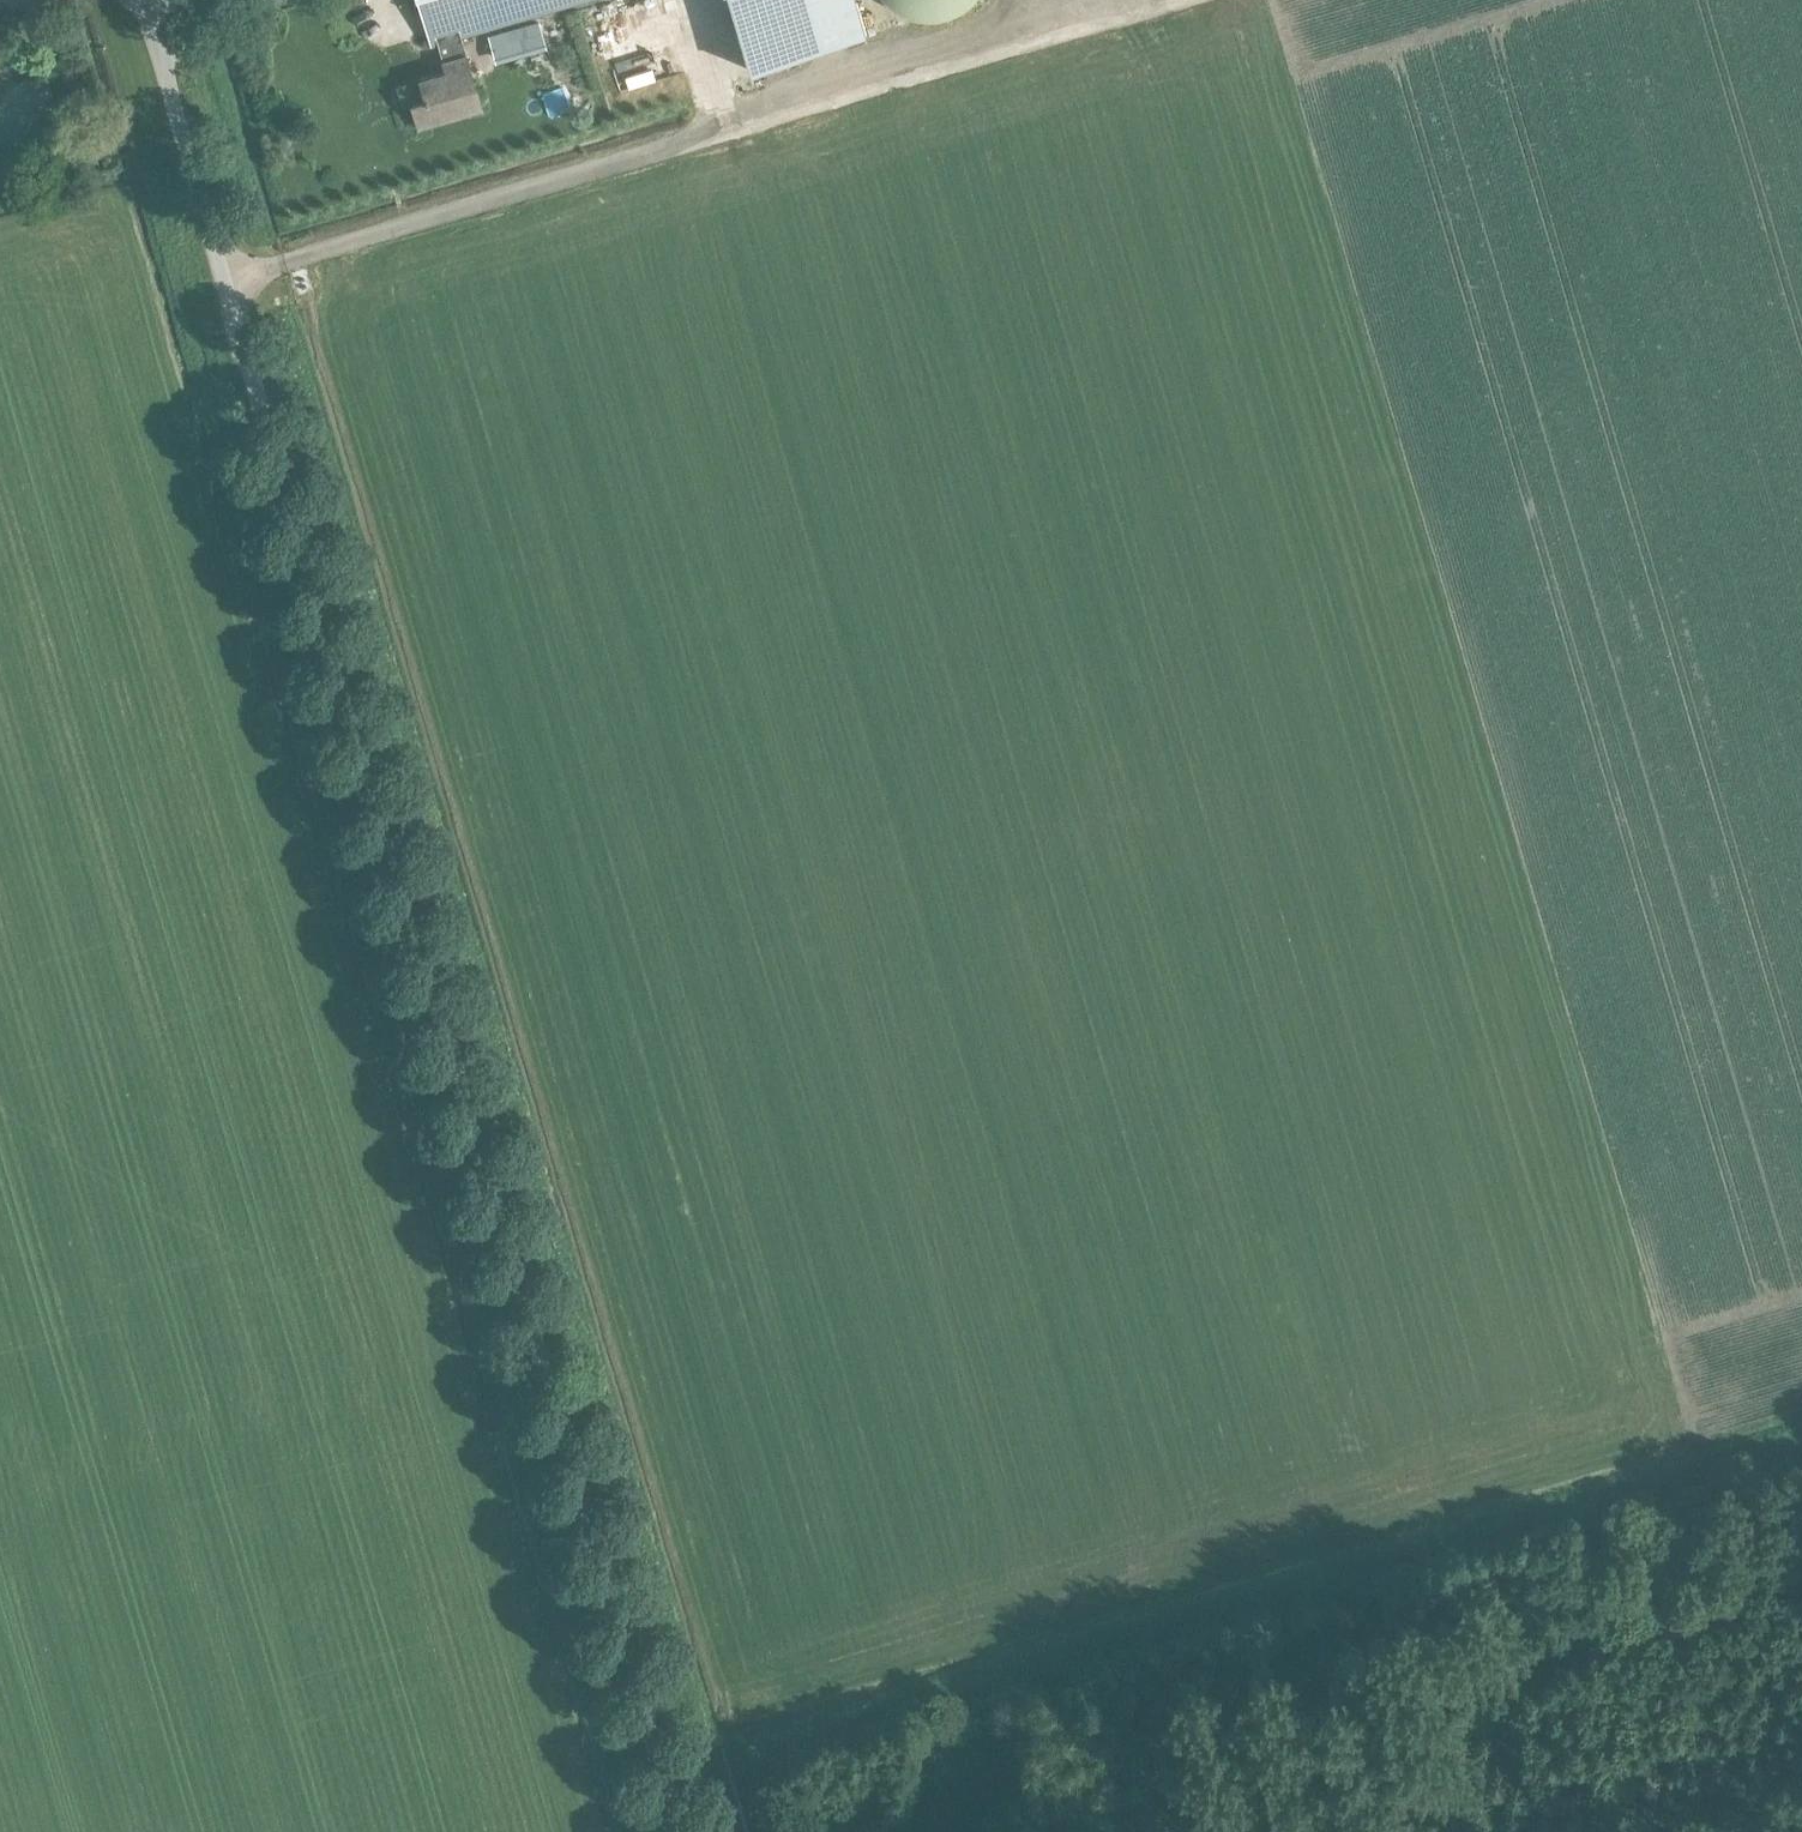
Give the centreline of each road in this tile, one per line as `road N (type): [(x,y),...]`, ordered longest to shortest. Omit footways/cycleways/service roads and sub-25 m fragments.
road 1 (unclassified): [(680,1831),(138,0)]

